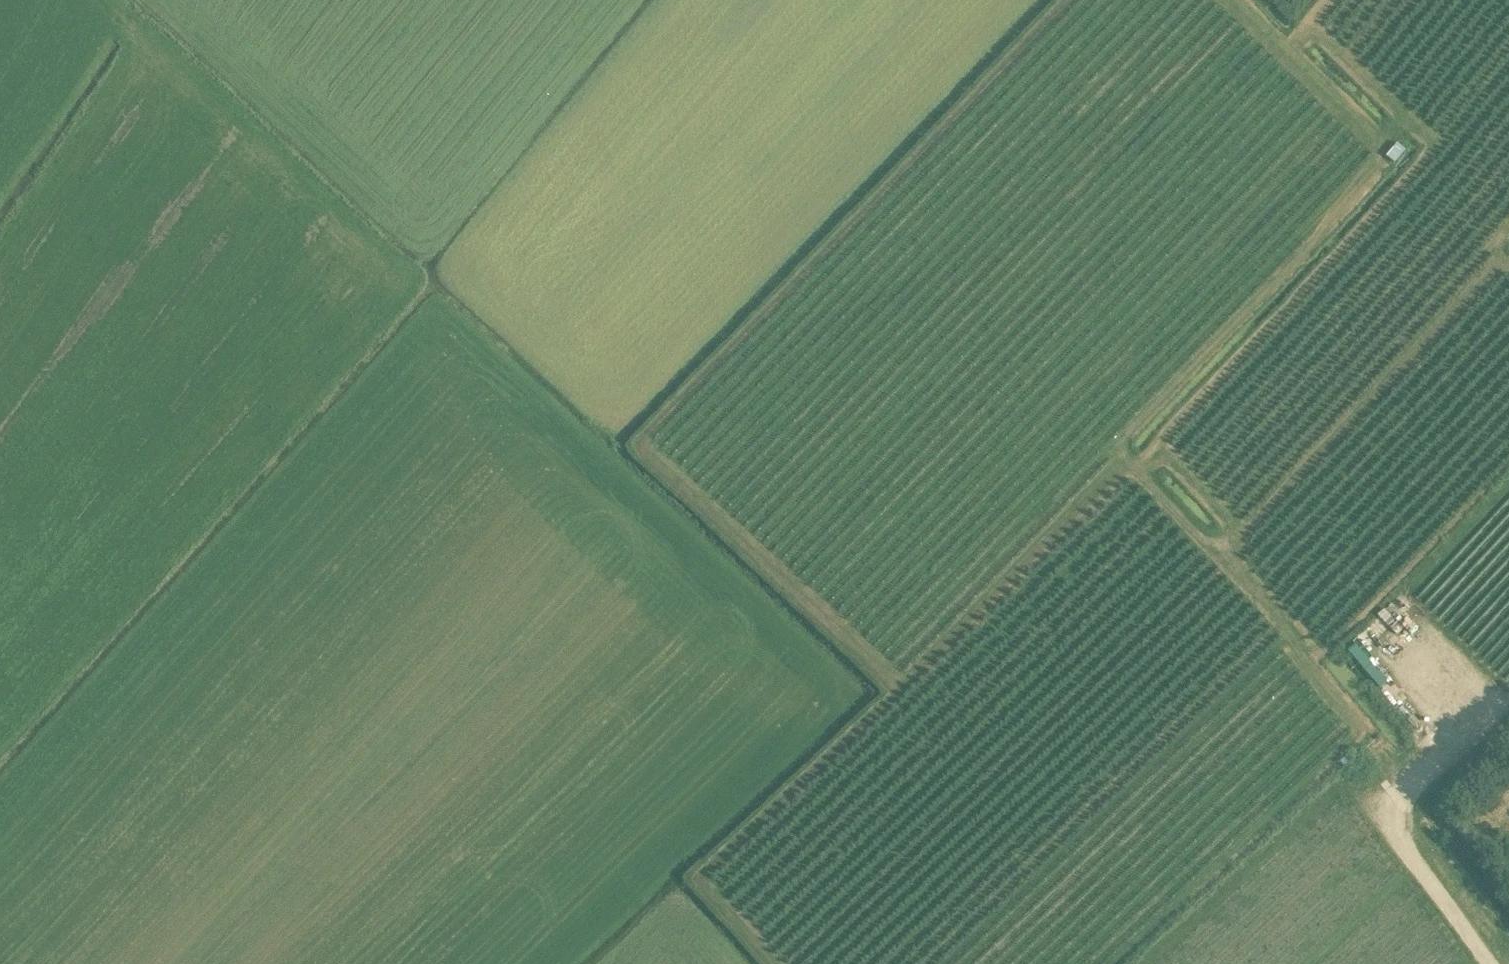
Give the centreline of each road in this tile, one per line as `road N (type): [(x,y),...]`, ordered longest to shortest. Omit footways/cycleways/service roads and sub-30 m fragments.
road 1 (track): [(1488,963),(1407,851),(1398,823),(1412,784),(1508,706)]

